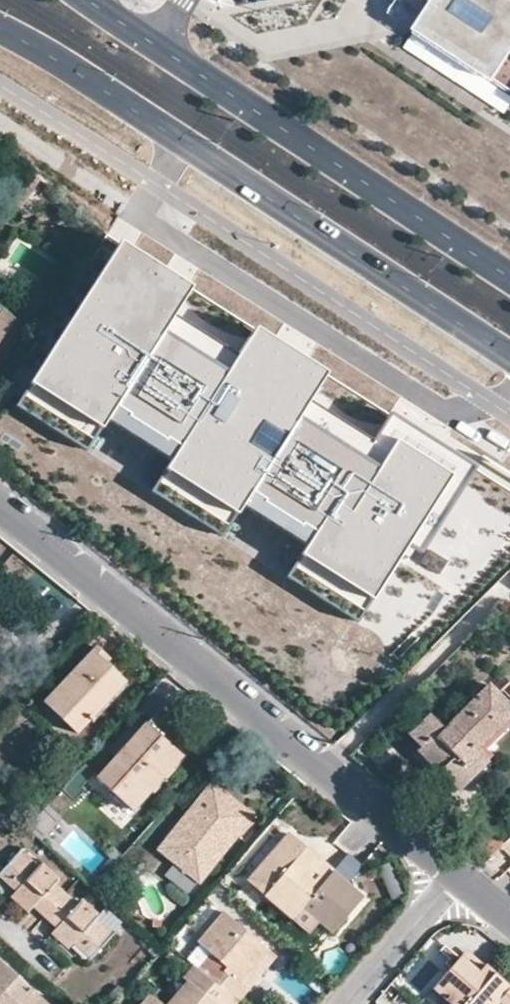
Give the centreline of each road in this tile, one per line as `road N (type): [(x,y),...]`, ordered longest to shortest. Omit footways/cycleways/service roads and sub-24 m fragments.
road 1 (primary): [(0,26),(509,354)]
road 2 (residential): [(457,874),(0,502)]
road 3 (primary): [(509,274),(92,0)]
road 4 (residential): [(344,1003),(457,874)]

